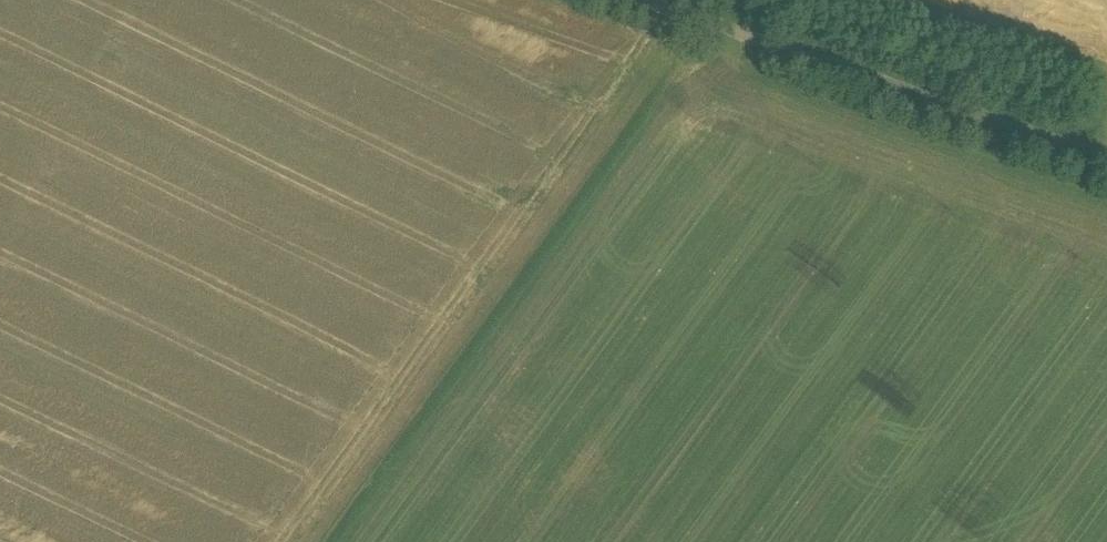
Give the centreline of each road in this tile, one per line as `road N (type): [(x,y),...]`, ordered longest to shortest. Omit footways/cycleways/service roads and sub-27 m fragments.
road 1 (unclassified): [(1106,156),(667,0)]

